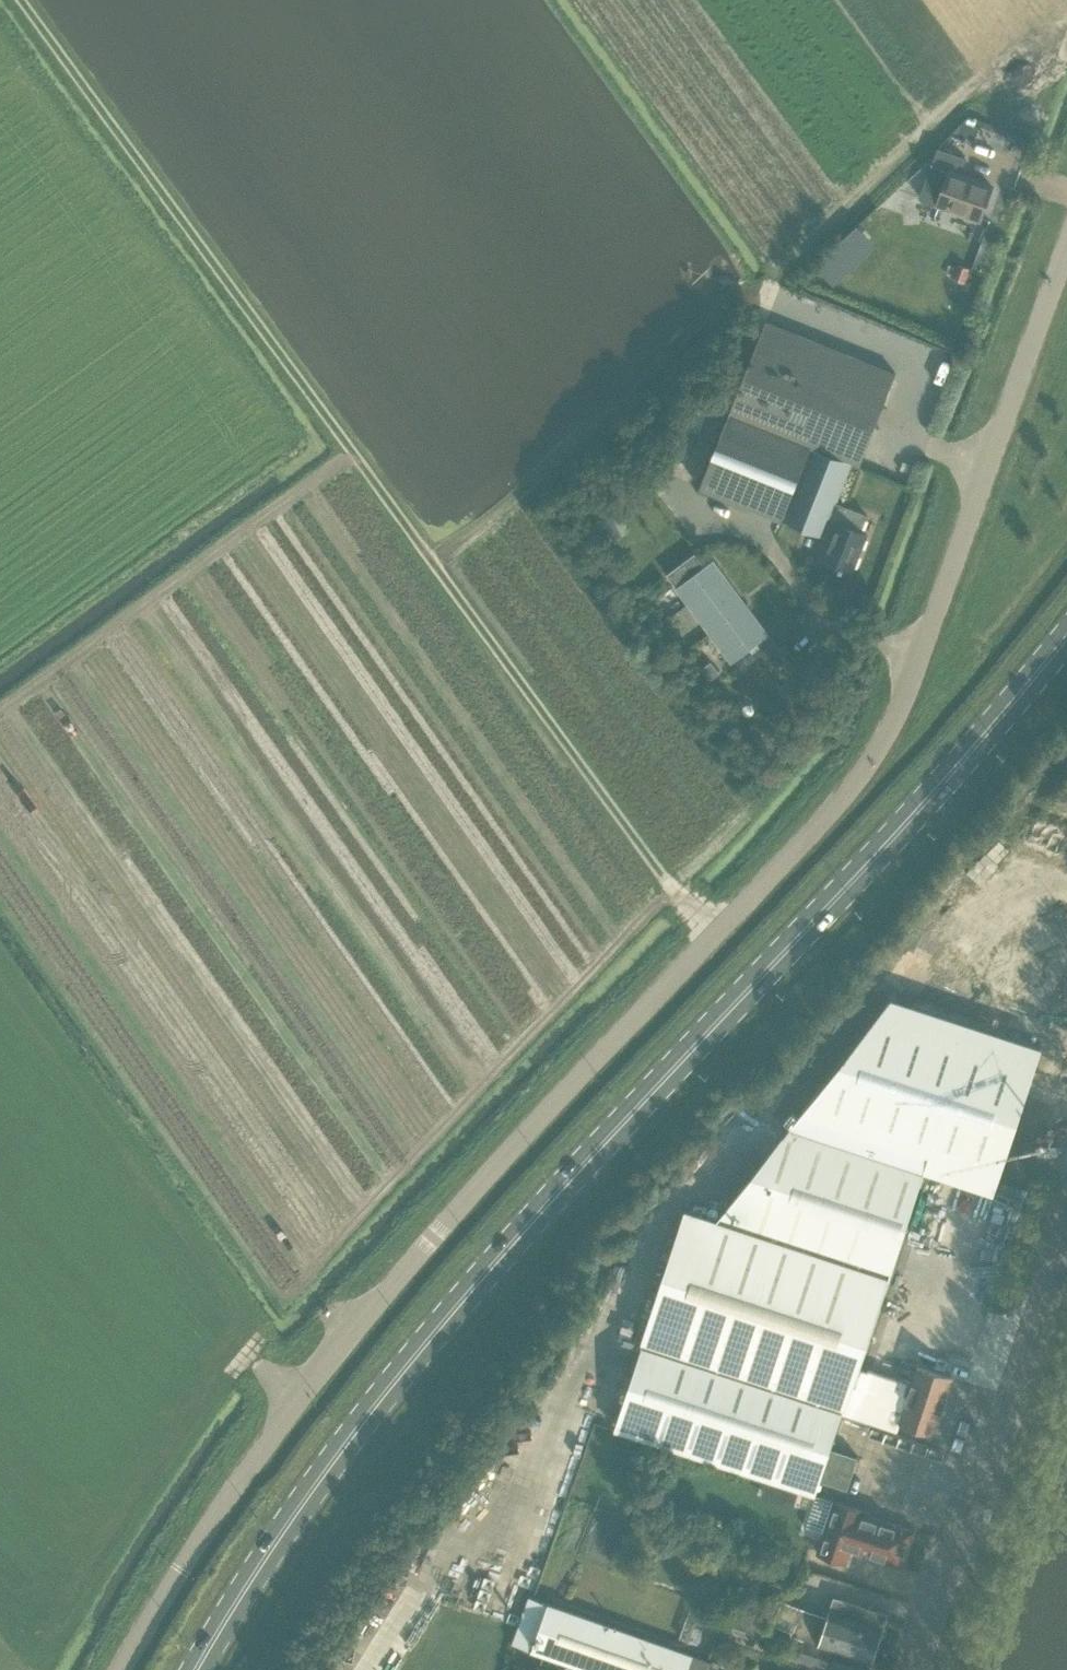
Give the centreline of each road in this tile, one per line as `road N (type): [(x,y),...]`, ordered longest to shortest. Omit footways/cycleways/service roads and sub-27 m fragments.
road 1 (unclassified): [(121,1669),(217,1511),(319,1372),(472,1191),(863,772),(905,699),(1066,245)]
road 2 (primary): [(196,1669),(265,1554),(406,1366),(1066,635)]
road 3 (unclassified): [(918,1669),(1066,1216)]
road 4 (unclassified): [(1015,993),(1066,1134)]

